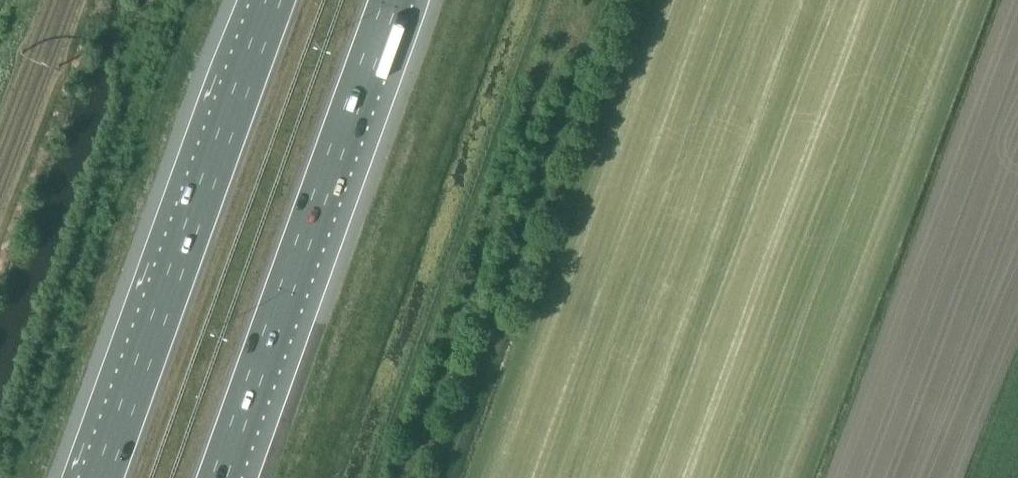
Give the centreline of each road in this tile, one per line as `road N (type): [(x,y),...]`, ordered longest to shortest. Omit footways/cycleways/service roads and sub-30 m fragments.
road 1 (motorway): [(275,0),(104,477)]
road 2 (motorway): [(222,477),(393,0)]
road 3 (track): [(441,477),(542,198),(598,0)]

